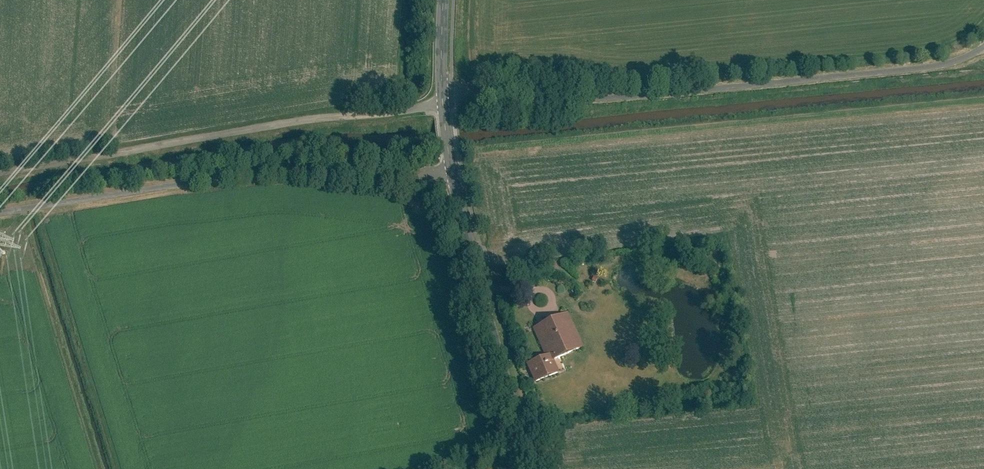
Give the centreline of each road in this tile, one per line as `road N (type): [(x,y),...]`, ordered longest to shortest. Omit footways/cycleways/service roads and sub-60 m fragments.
road 1 (unclassified): [(983,47),(939,65),(733,87),(582,99),(443,95)]
road 2 (unclassified): [(0,212),(288,166),(452,175)]
road 3 (track): [(443,95),(389,113),(0,172)]
road 4 (tertiary): [(535,468),(452,175)]

